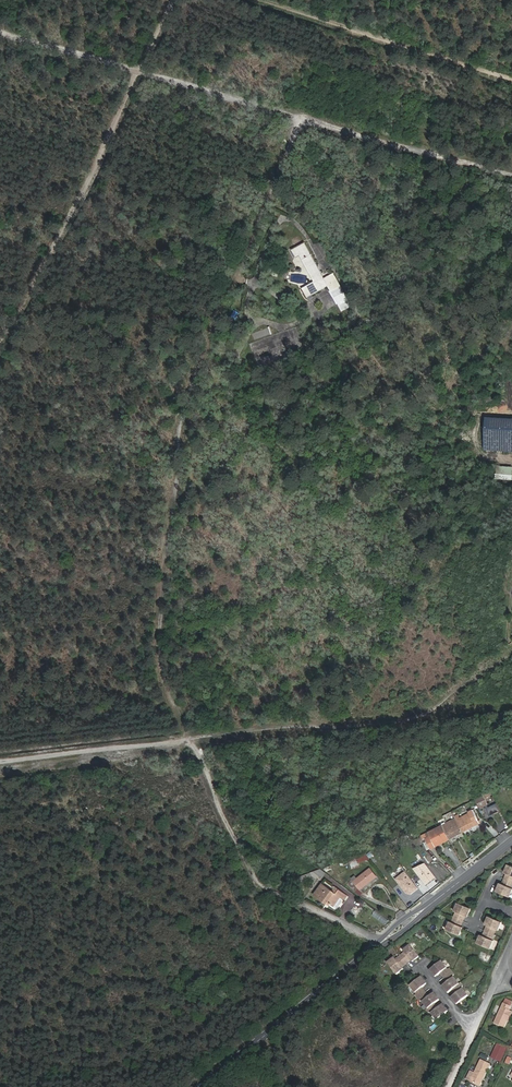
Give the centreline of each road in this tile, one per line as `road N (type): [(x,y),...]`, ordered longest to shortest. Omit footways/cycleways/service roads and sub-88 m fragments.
road 1 (track): [(189,740),(159,652),(179,431),(189,382),(300,115)]
road 2 (track): [(0,30),(511,178)]
road 3 (tertiary): [(202,1086),(511,841)]
road 4 (track): [(189,740),(399,723),(425,714),(511,648)]
road 5 (track): [(189,740),(258,884),(382,945)]
road 6 (track): [(0,762),(189,740)]

